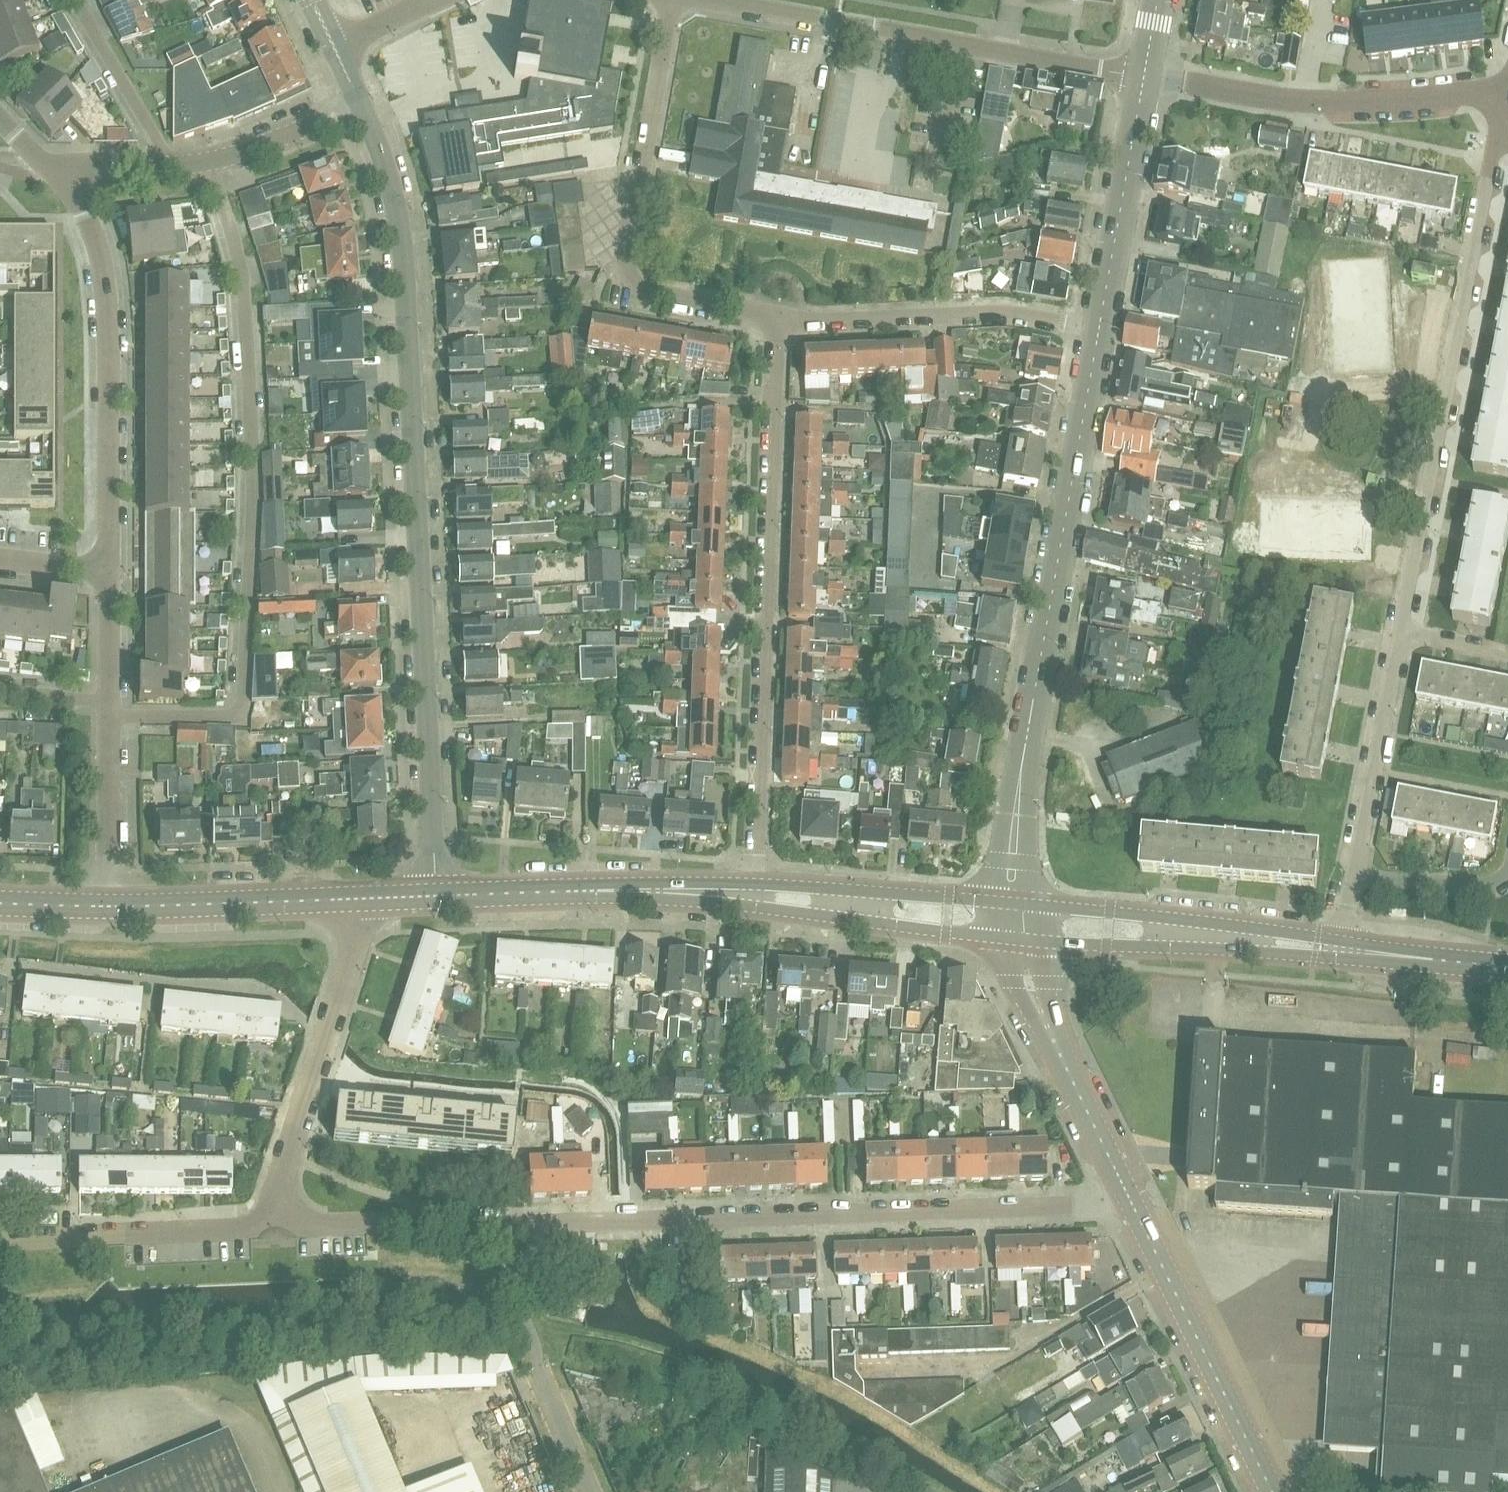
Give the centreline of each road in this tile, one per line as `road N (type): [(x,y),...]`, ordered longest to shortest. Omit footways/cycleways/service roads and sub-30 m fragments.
road 1 (unclassified): [(434,896),(402,250),(395,198),(360,103)]
road 2 (residential): [(209,161),(241,283),(247,353),(251,466),(238,713),(111,716)]
road 3 (residential): [(1126,1189),(1071,1206),(501,1223)]
road 4 (unclassified): [(1009,922),(1020,789),(1098,327)]
road 5 (residential): [(780,315),(754,896)]
road 6 (residential): [(1500,146),(1401,632)]
road 7 (residential): [(672,0),(627,271),(649,292),(780,315)]
road 8 (residential): [(1145,75),(722,0)]
road 9 (residential): [(109,572),(110,323),(88,210),(57,175)]
road 10 (residential): [(1145,75),(1272,100),(1352,99),(1507,75)]
road 11 (primary): [(1009,922),(1344,953)]
road 12 (tertiary): [(1274,1491),(1126,1189)]
road 13 (residential): [(273,1217),(367,898)]
road 14 (residential): [(780,315),(811,321),(1013,312),(1098,327)]
road 15 (primary): [(754,896),(434,896)]
road 16 (tertiary): [(1126,1189),(1043,1015),(1009,922)]
road 17 (unclassified): [(590,1491),(538,1367),(503,1257),(501,1223)]
road 18 (residential): [(0,1247),(273,1217)]
road 19 (unclassified): [(1098,327),(1145,75)]
road 20 (primary): [(1009,922),(754,896)]
road 21 (primary): [(367,898),(111,906)]
road 22 (residential): [(1401,632),(1356,872)]
road 23 (residential): [(501,1223),(273,1217)]
road 24 (residential): [(111,716),(111,906)]
road 25 (primary): [(1344,953),(1507,968)]
road 26 (unclassified): [(209,161),(360,103)]
road 27 (residential): [(1356,872),(1387,881),(1492,883),(1507,875)]
road 28 (unclassified): [(57,175),(209,161)]
road 29 (residential): [(111,701),(109,572)]

